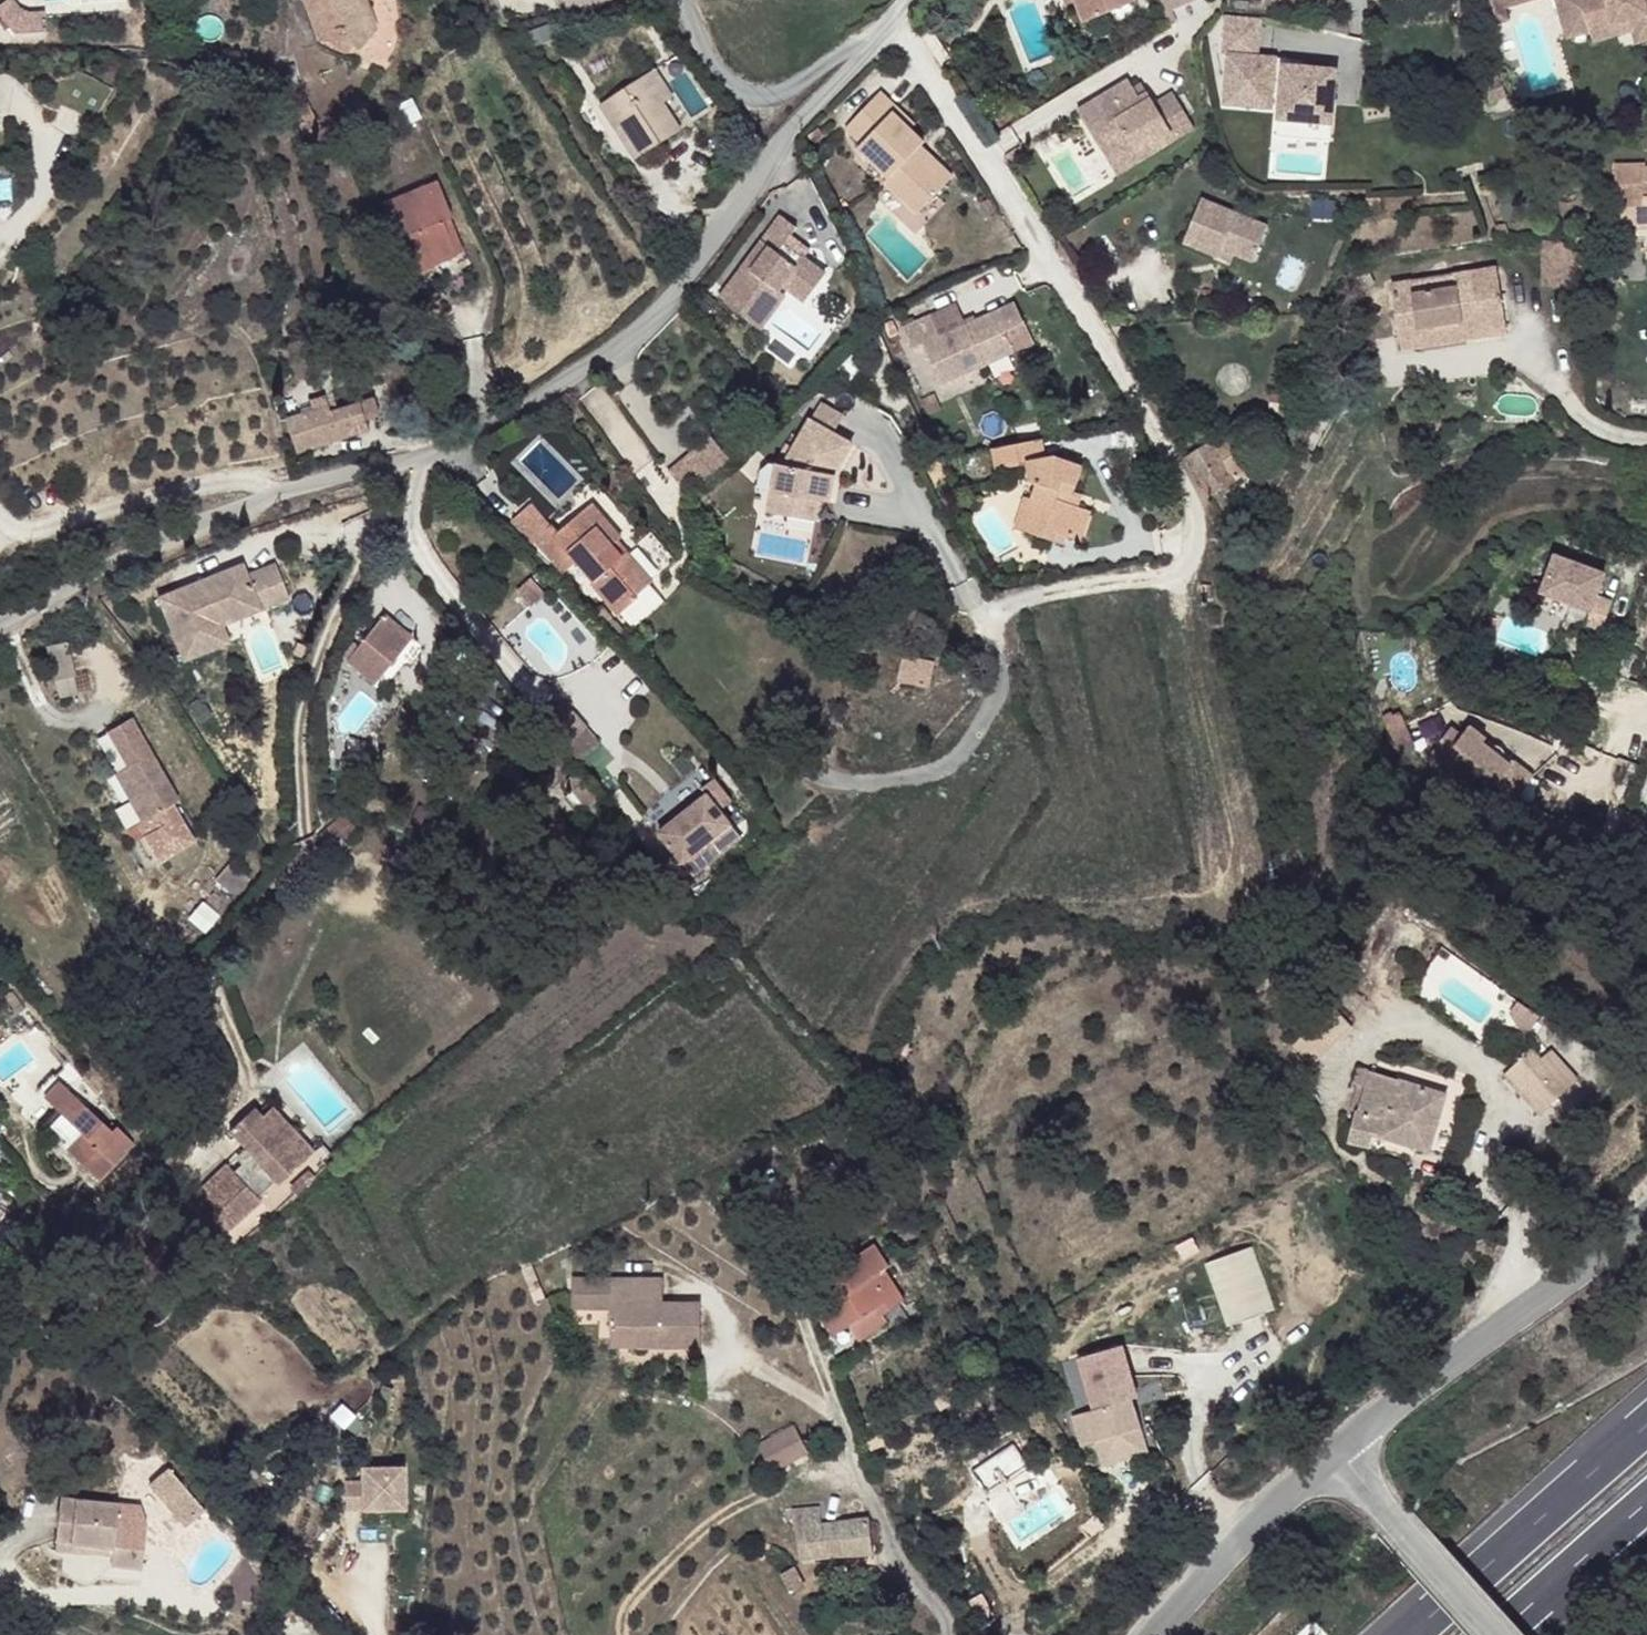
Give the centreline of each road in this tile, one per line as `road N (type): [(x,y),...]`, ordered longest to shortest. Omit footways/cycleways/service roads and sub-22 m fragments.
road 1 (unclassified): [(852,56),(768,176),(664,298),(526,421),(275,503)]
road 2 (residential): [(980,151),(1160,424),(1186,527),(1184,566)]
road 3 (tertiary): [(1646,1214),(1336,1452)]
road 4 (track): [(409,500),(341,596),(300,725),(308,823)]
road 5 (residential): [(997,604),(1009,705),(965,757),(893,781),(822,776)]
road 6 (motorway): [(1646,1424),(1412,1634)]
road 7 (unclassified): [(275,503),(0,622)]
road 8 (residential): [(275,503),(248,494),(175,500),(13,536),(0,511)]
road 9 (tertiary): [(1336,1452),(1202,1575),(1152,1634)]
road 10 (unclassified): [(1336,1452),(1487,1634)]
road 11 (residential): [(852,56),(792,84),(744,84),(696,34),(690,0)]
road 12 (residential): [(980,151),(1126,63),(1172,51)]
road 13 (motorway): [(1501,1634),(1646,1503)]
road 14 (residential): [(1184,566),(997,604)]
road 15 (residential): [(897,8),(980,151)]
road 16 (residential): [(925,518),(911,469),(887,435),(856,416)]

